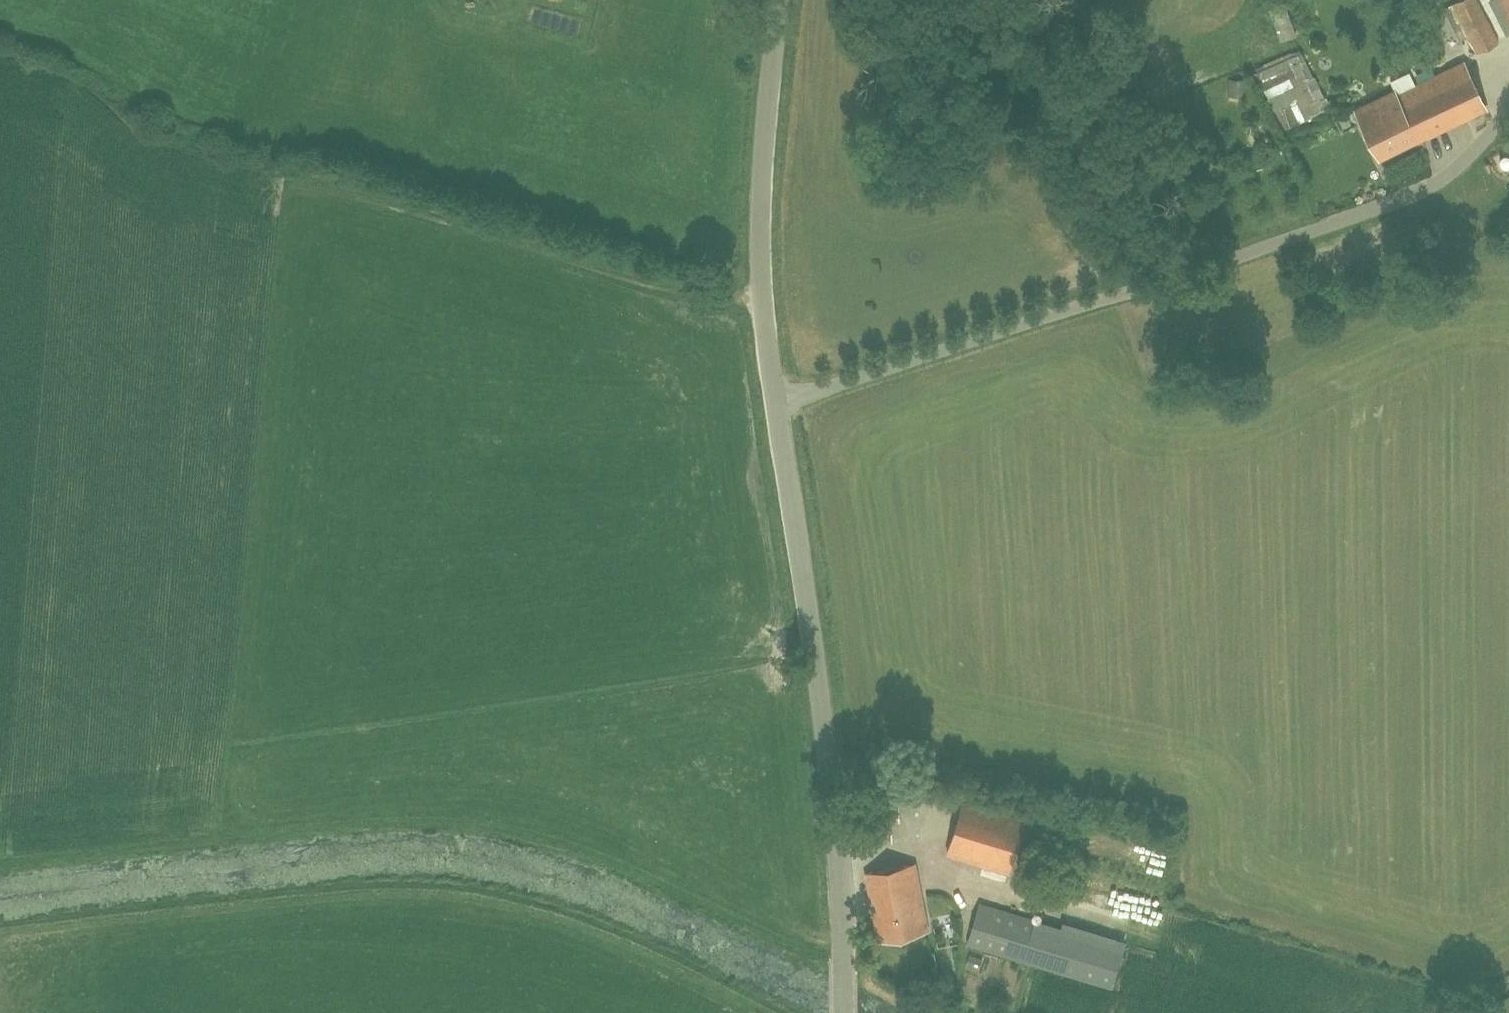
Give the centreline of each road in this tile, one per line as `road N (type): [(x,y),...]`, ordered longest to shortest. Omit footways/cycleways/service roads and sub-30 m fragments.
road 1 (unclassified): [(844,1012),(835,851),(775,410),(759,216),(784,0)]
road 2 (track): [(929,1012),(875,984),(865,969),(794,946),(588,850),(491,826),(280,833),(0,865)]
road 3 (track): [(0,70),(198,171),(384,203),(653,284),(765,302)]

